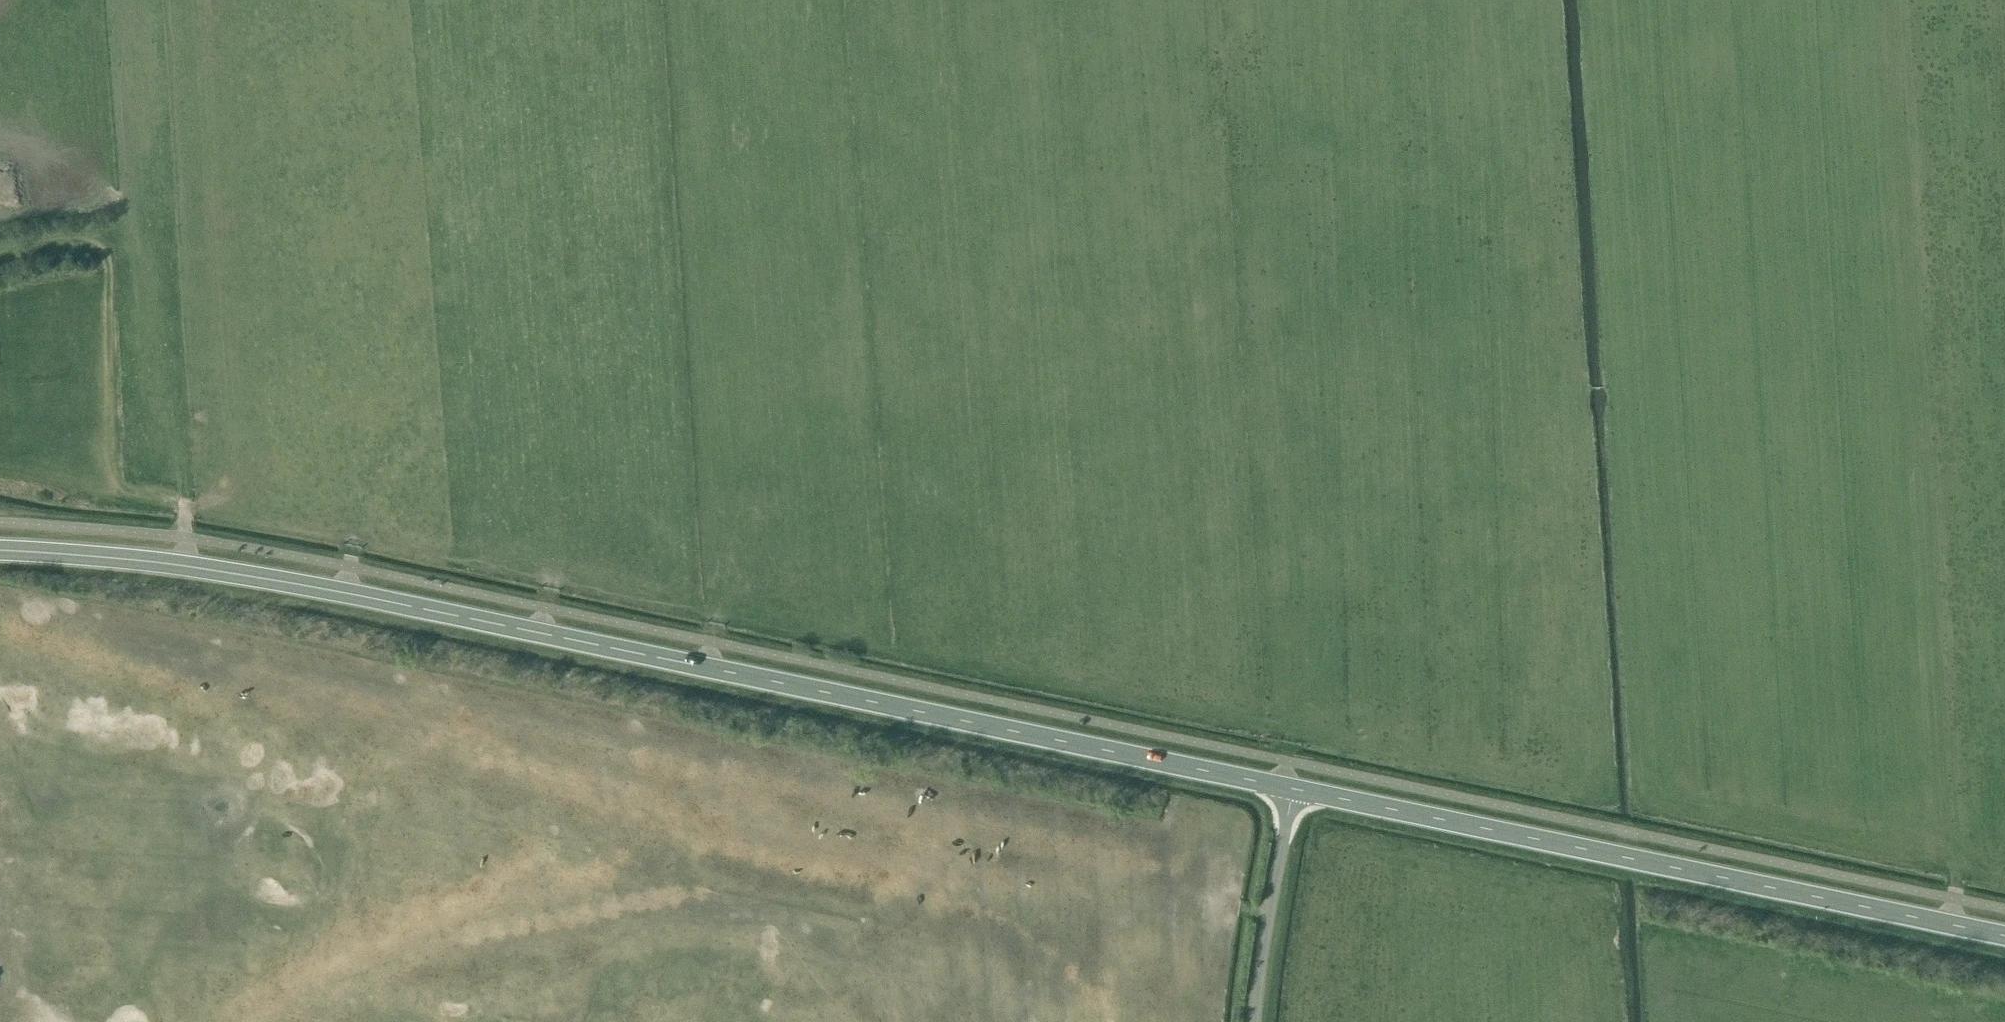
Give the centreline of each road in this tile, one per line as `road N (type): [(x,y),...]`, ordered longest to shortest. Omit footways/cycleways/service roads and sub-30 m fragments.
road 1 (secondary): [(1295,792),(363,596),(158,563),(0,551)]
road 2 (secondary): [(2004,937),(1295,792)]
road 3 (unclassified): [(1255,1021),(1295,792)]

